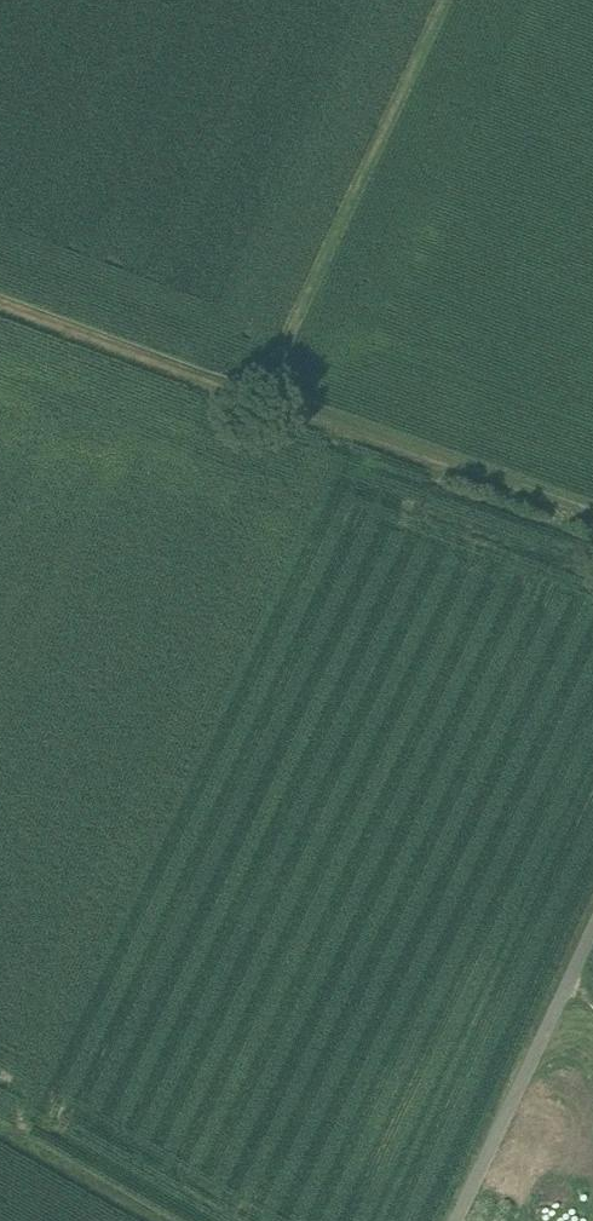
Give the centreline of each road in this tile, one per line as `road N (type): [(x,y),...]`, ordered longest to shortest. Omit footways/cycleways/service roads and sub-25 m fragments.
road 1 (track): [(442,0),(256,395),(592,516)]
road 2 (unclassified): [(453,1220),(592,924)]
road 3 (track): [(256,395),(0,305)]
road 4 (track): [(149,1220),(0,1136)]

